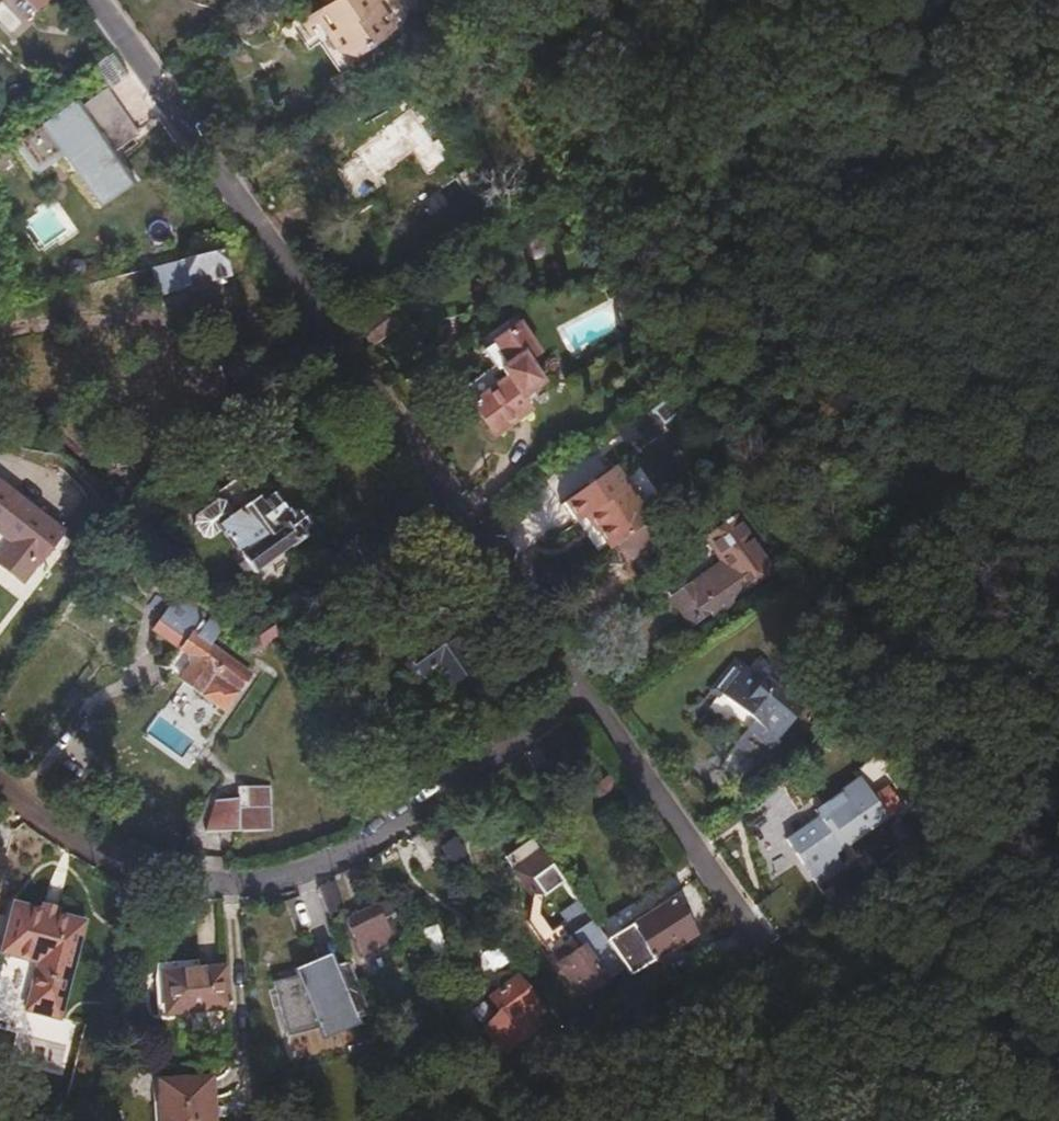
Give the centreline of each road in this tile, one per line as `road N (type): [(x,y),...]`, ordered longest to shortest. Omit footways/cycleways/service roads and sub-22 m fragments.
road 1 (residential): [(72,0),(573,686)]
road 2 (track): [(1058,681),(1042,711),(1037,750),(772,969),(671,1004),(498,1120)]
road 3 (residential): [(0,797),(60,841),(150,877),(192,884),(282,872),(365,837),(573,686)]
road 4 (residential): [(573,686),(772,969)]

